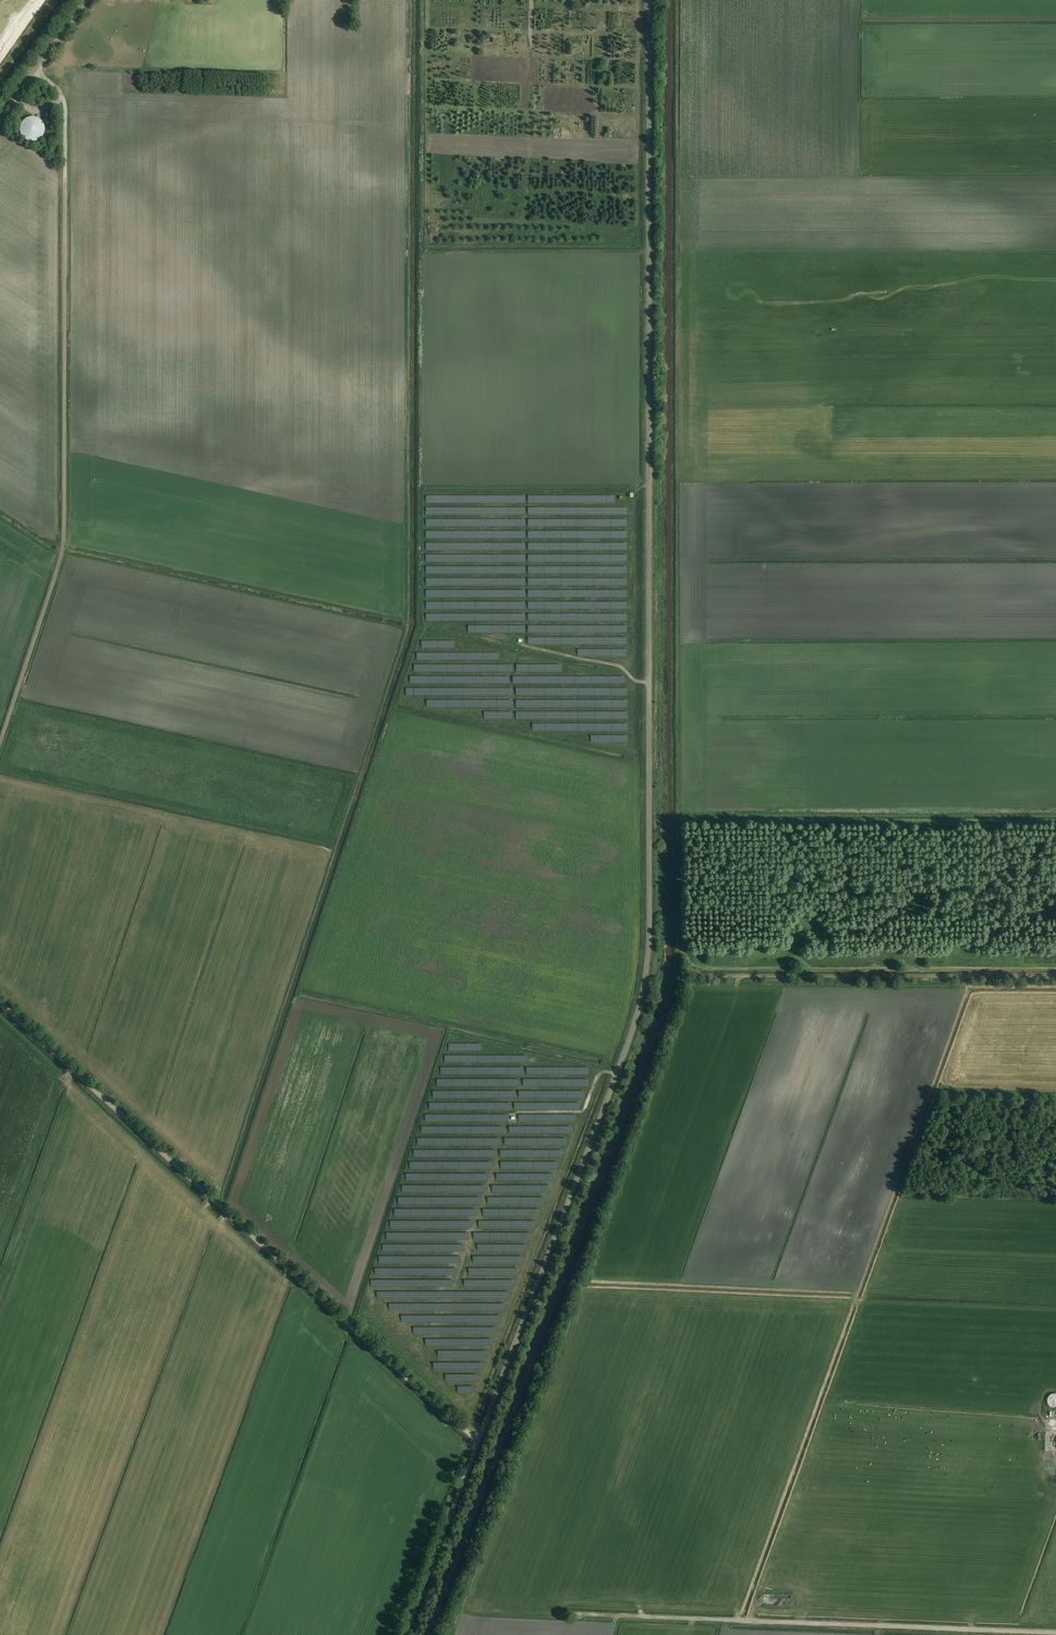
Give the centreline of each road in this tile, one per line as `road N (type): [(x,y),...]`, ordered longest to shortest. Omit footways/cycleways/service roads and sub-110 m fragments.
road 1 (tertiary): [(404,1634),(641,1000),(649,937),(649,0)]
road 2 (track): [(677,0),(677,974)]
road 3 (track): [(433,1634),(677,974)]
road 4 (track): [(0,742),(64,536),(66,109),(36,68)]
road 5 (track): [(0,1002),(479,1439)]
road 6 (track): [(1055,1632),(568,1613)]
road 7 (track): [(1055,976),(677,974)]
road 8 (tertiary): [(0,116),(86,0)]

